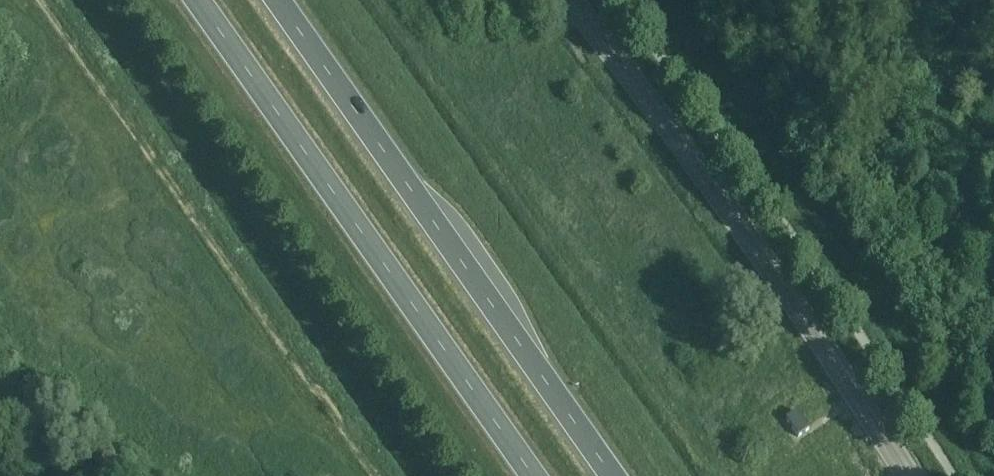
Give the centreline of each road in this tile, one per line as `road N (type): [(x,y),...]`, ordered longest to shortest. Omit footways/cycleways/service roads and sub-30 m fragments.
road 1 (secondary): [(907,475),(709,182),(571,0)]
road 2 (trunk): [(194,0),(530,475)]
road 3 (trunk): [(612,475),(276,0)]

